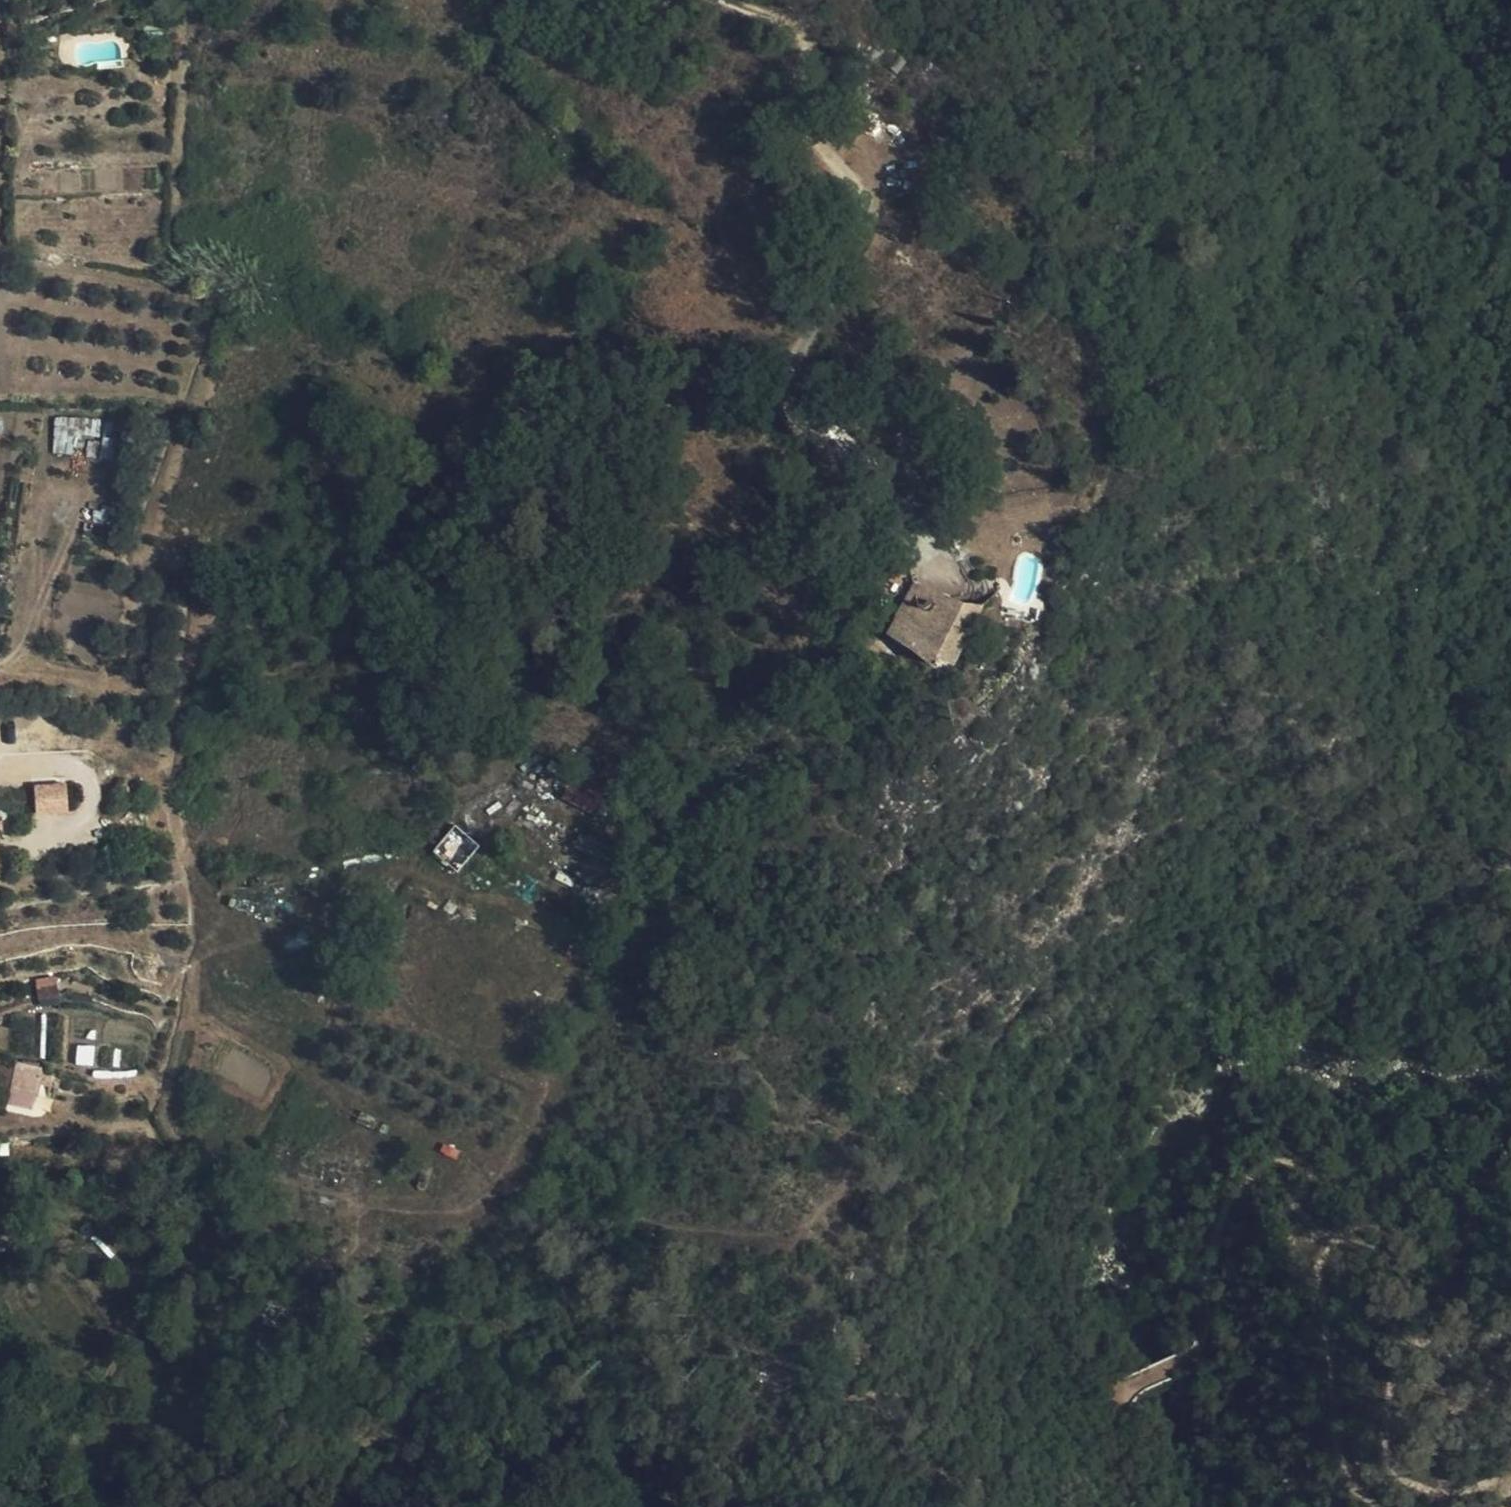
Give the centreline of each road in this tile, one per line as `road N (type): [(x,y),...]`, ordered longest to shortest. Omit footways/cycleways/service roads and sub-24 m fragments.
road 1 (track): [(800,376),(860,219),(856,187),(814,148),(798,119),(802,56),(791,25),(733,0)]

